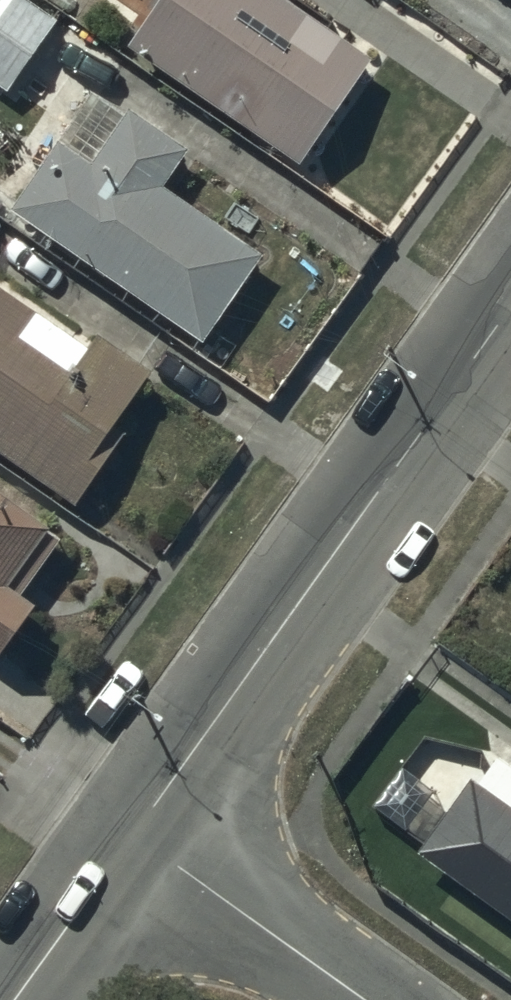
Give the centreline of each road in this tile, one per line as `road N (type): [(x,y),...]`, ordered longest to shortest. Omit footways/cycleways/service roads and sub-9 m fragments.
road 1 (tertiary): [(132,834),(510,301)]
road 2 (residential): [(132,834),(364,999)]
road 3 (tertiary): [(14,999),(132,834)]

